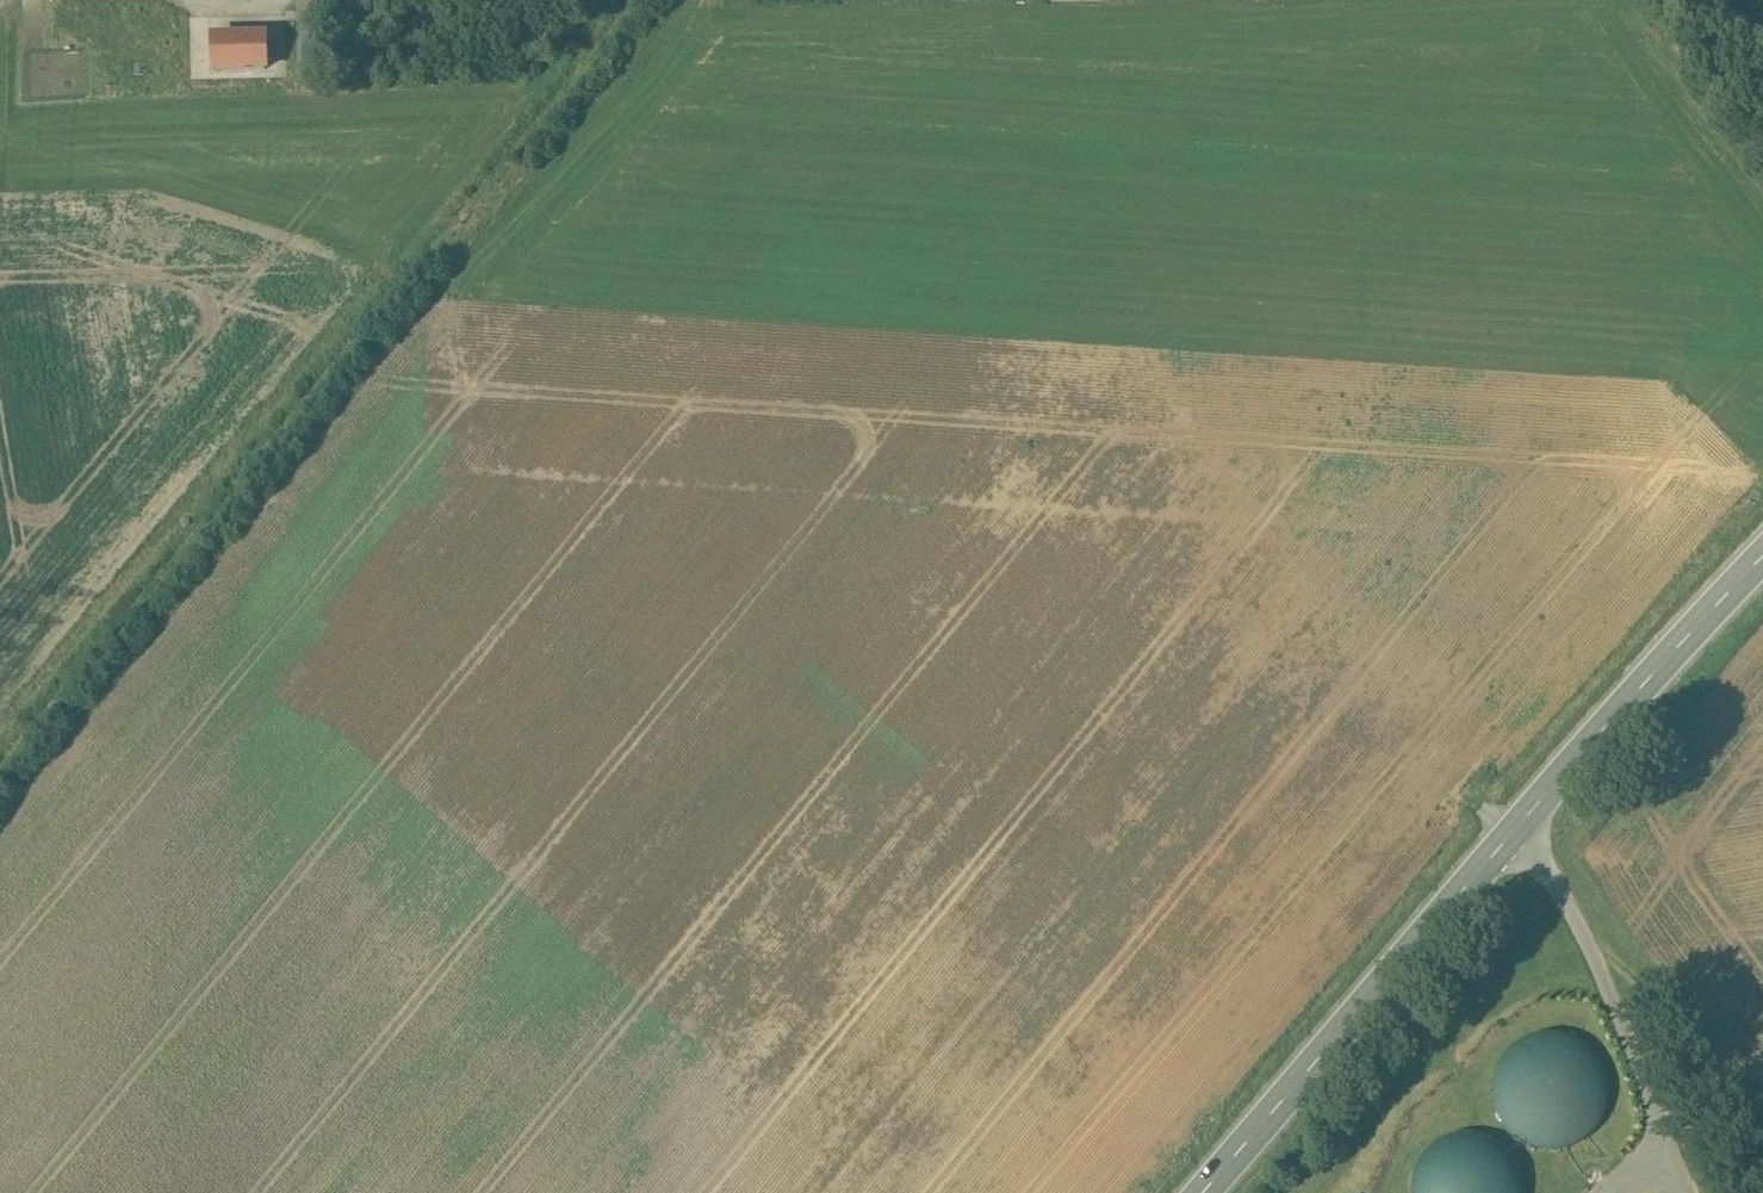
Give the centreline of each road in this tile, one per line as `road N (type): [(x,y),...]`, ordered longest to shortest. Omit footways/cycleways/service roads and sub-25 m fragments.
road 1 (secondary): [(1762,554),(1203,1192)]

